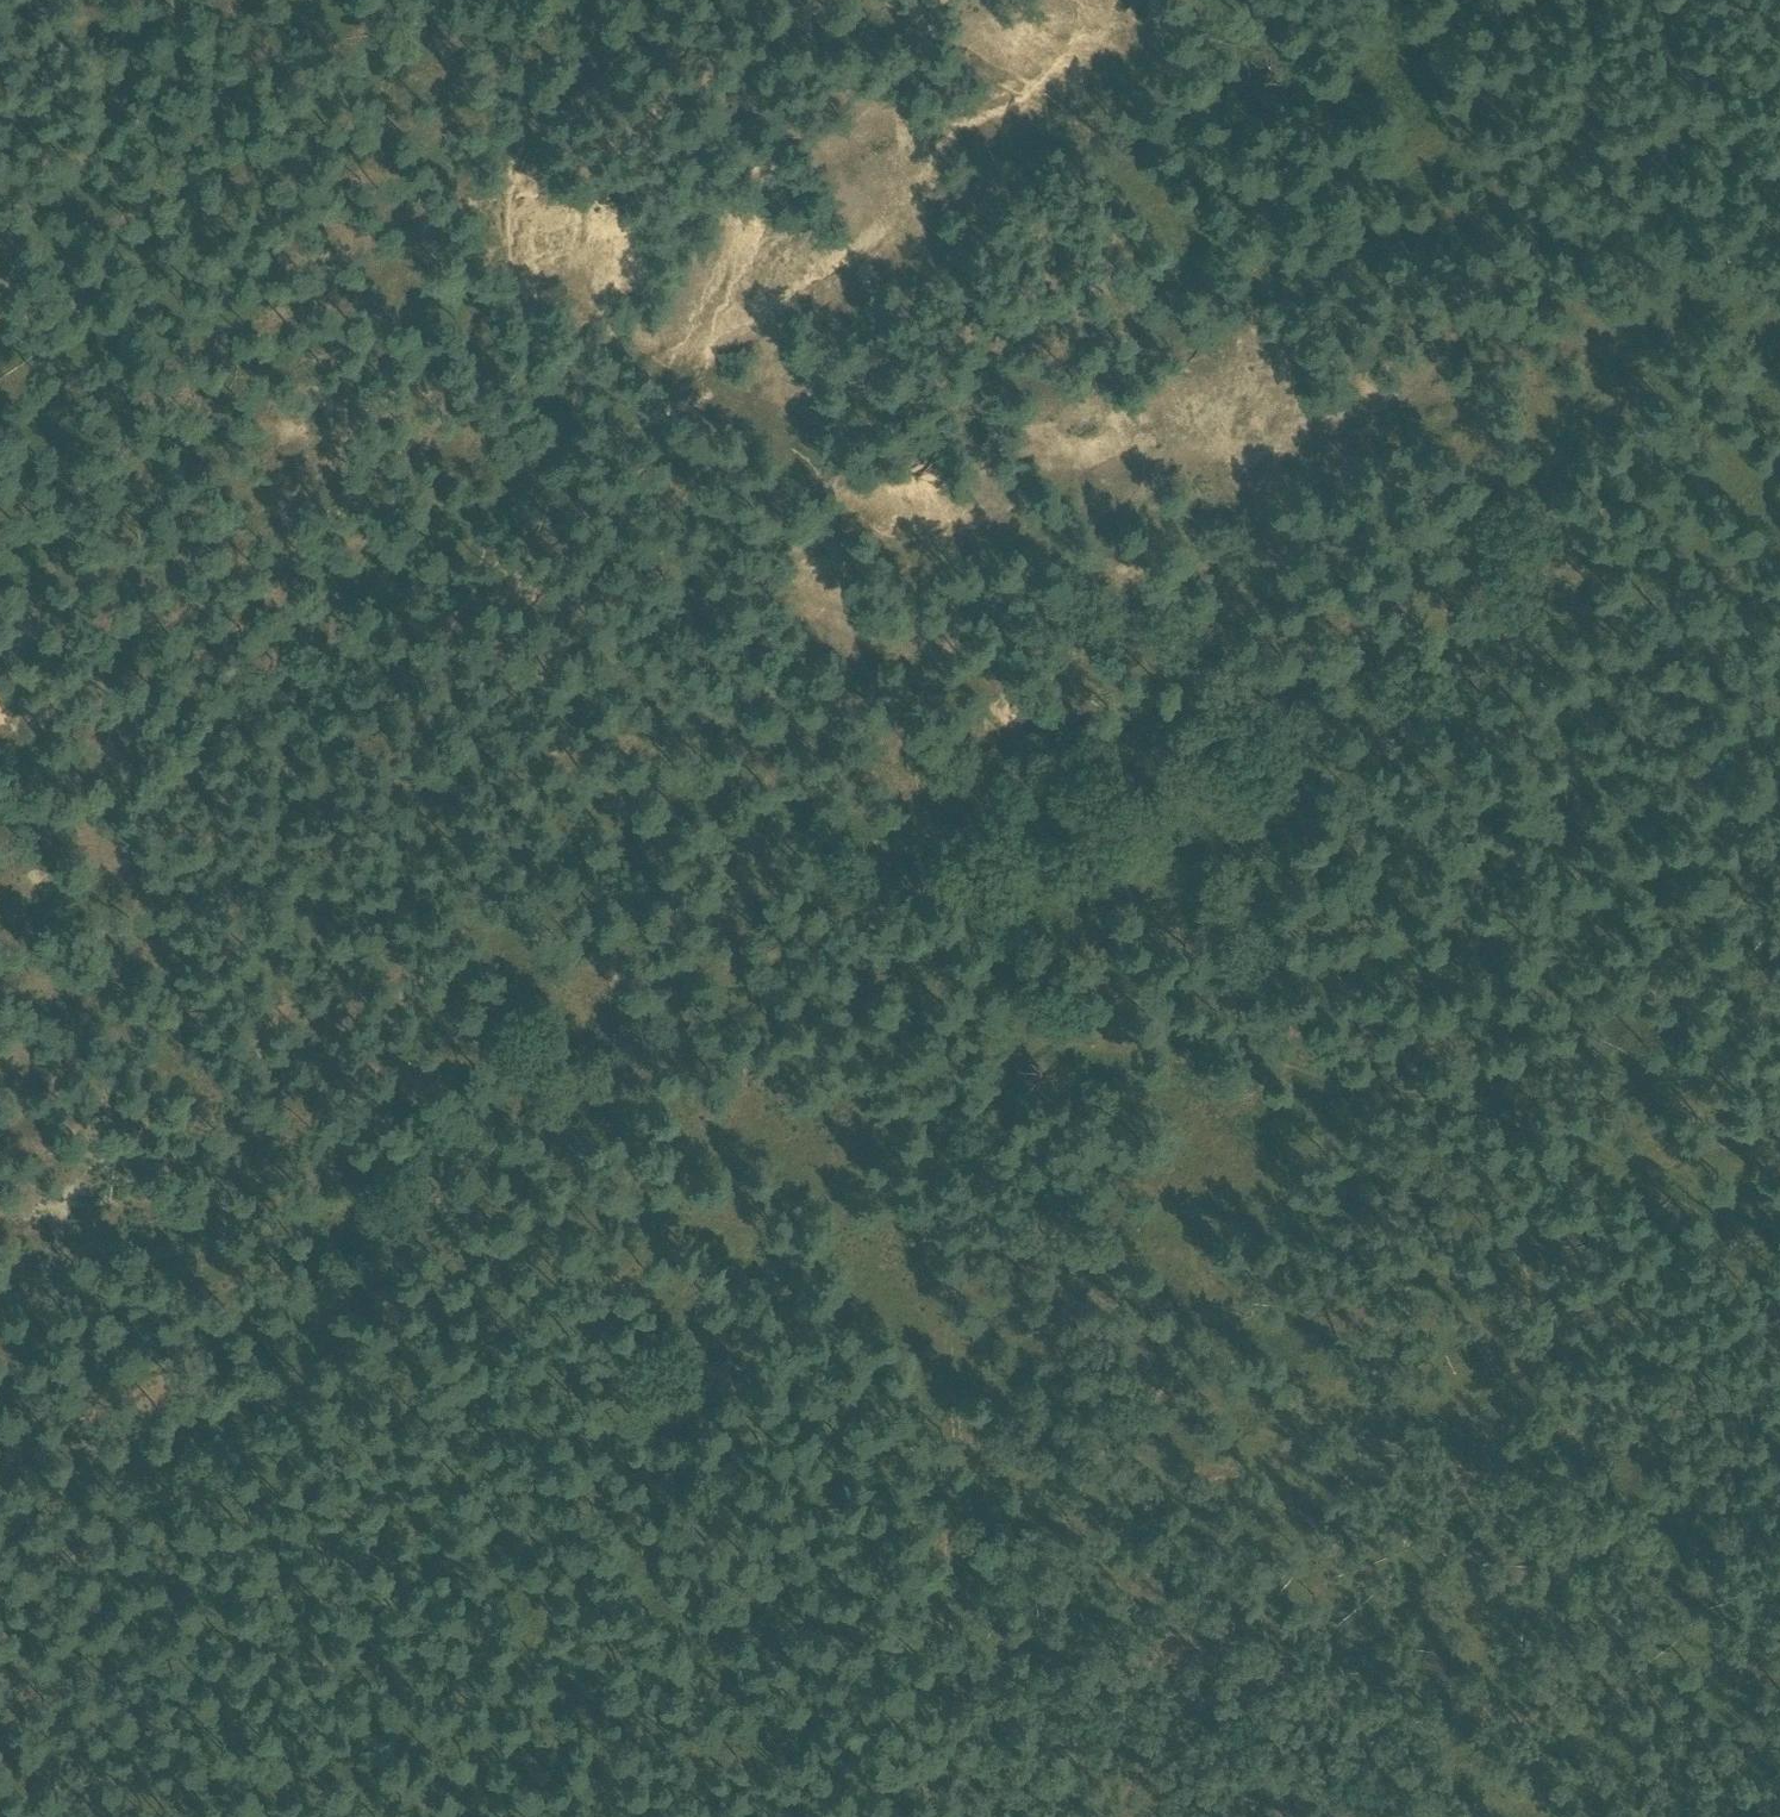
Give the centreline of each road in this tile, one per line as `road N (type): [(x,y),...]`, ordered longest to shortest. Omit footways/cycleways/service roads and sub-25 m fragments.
road 1 (track): [(1779,1207),(1708,1197),(1450,1098),(1364,1086),(1229,1042),(1102,1029),(1037,1044),(997,1105),(946,1331),(957,1438),(948,1546),(948,1816)]
road 2 (track): [(0,1173),(58,1151),(120,1152)]

